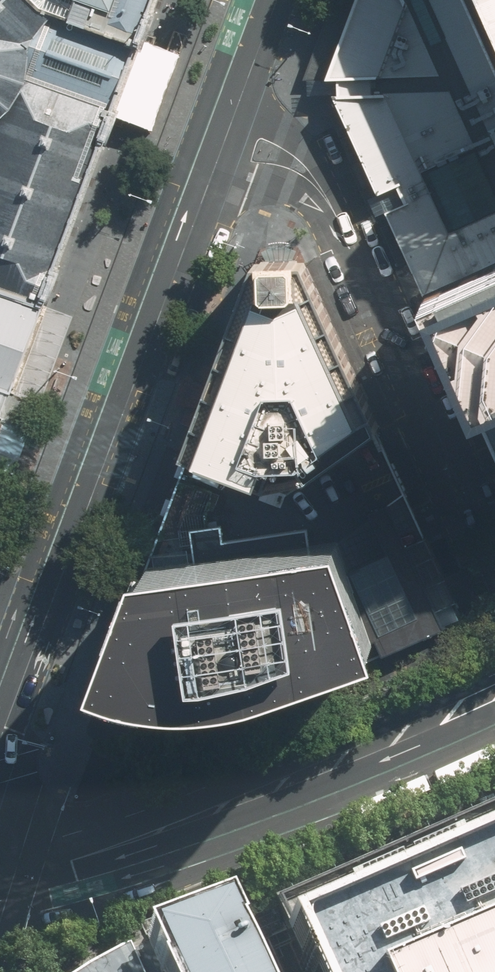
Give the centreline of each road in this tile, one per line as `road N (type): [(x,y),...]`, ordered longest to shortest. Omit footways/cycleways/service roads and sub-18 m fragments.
road 1 (tertiary): [(0,697),(201,154)]
road 2 (secondary): [(0,880),(245,802),(494,702)]
road 3 (residential): [(340,222),(480,538)]
road 4 (residential): [(218,107),(267,125),(303,150),(340,222)]
road 5 (residential): [(340,222),(282,183),(201,154)]

